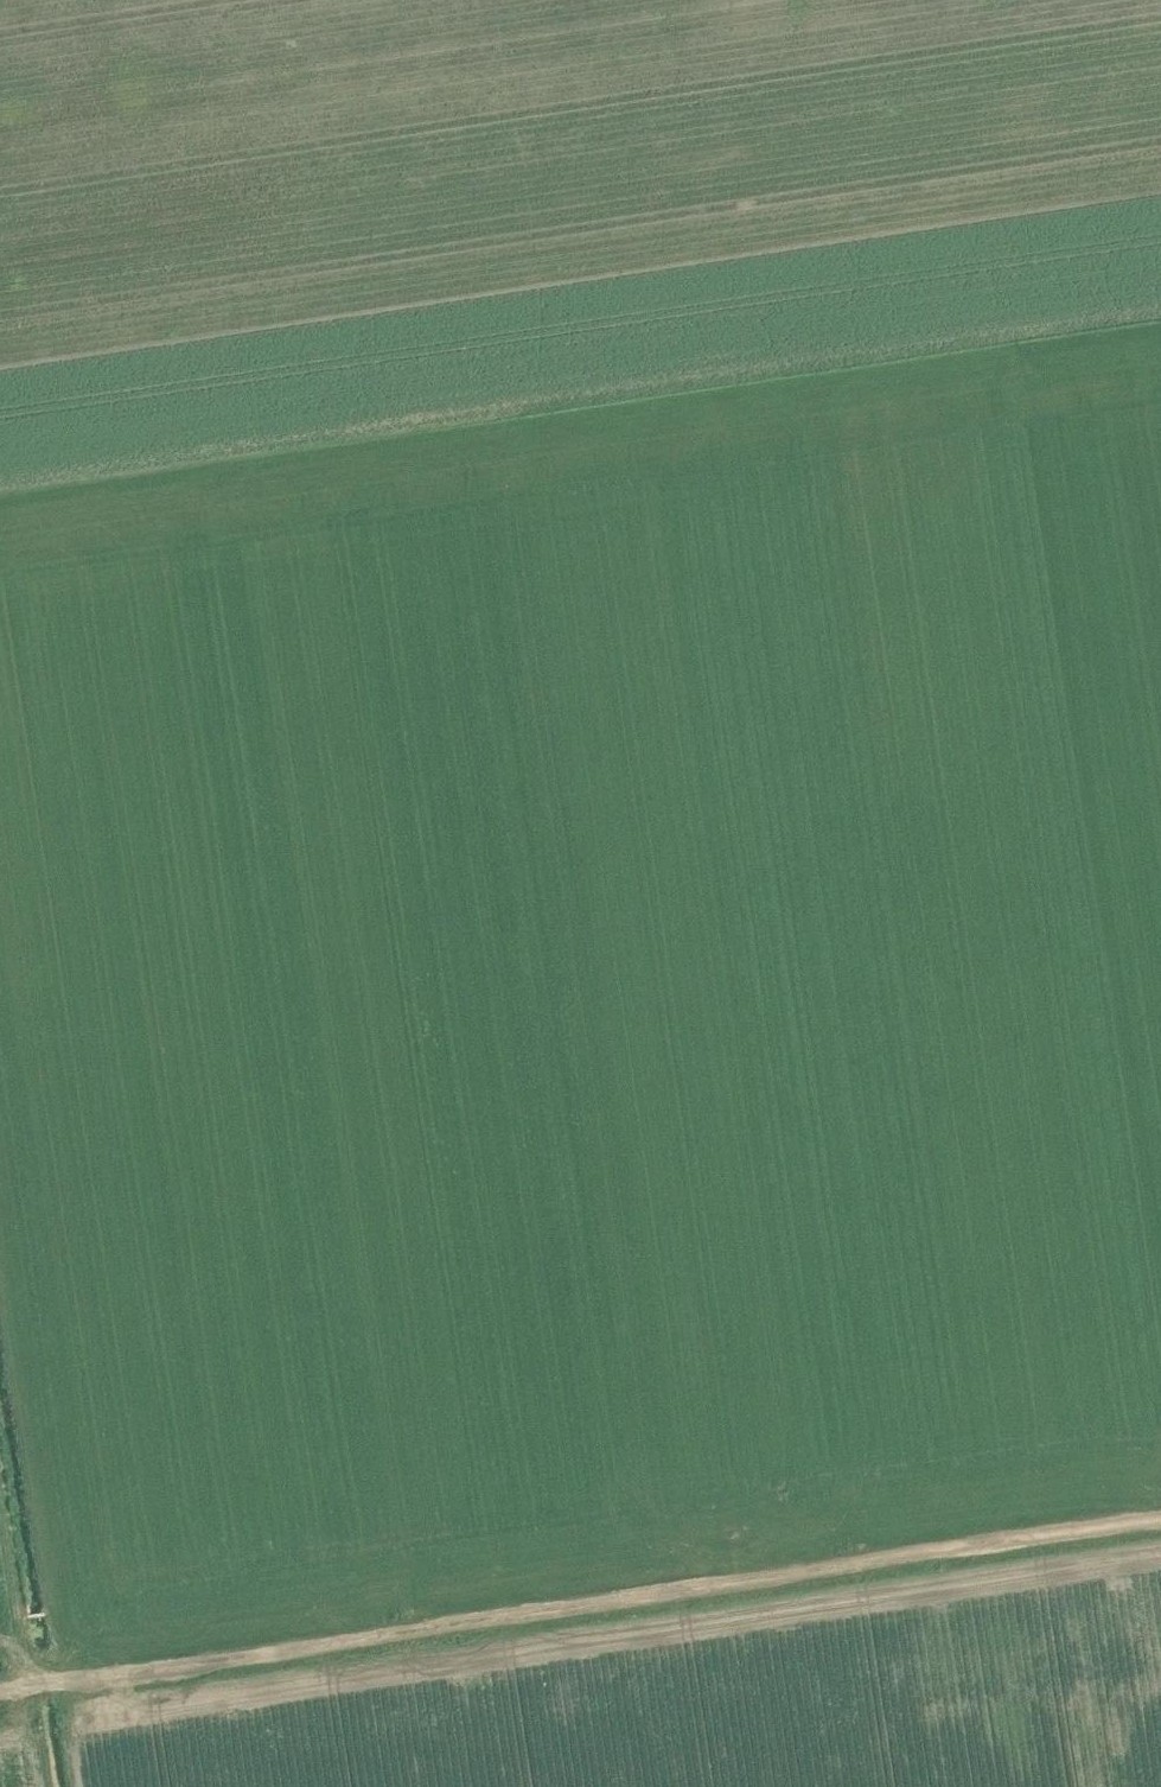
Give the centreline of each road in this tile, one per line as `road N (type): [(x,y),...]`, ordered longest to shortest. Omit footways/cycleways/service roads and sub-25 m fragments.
road 1 (track): [(1160,1522),(0,1694)]

